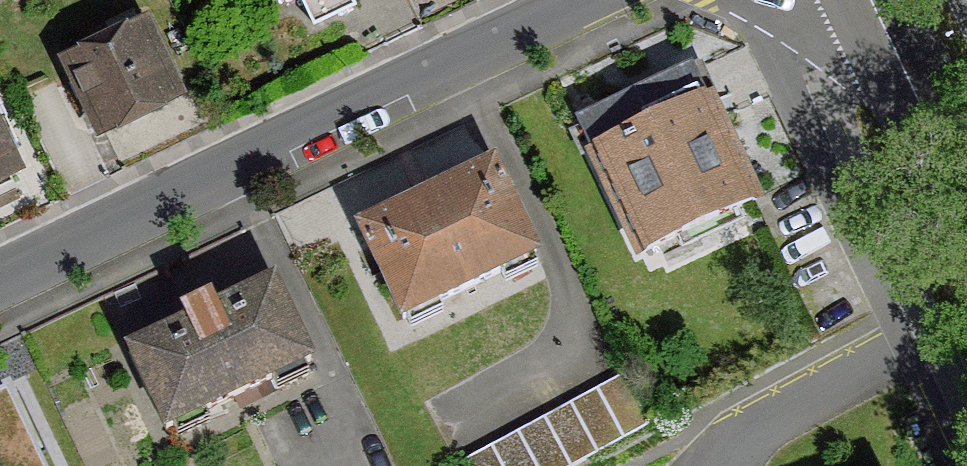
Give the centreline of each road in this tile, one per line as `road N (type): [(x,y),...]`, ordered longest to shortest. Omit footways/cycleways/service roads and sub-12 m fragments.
road 1 (unclassified): [(587,0),(409,74),(0,280)]
road 2 (primary): [(966,200),(871,0)]

